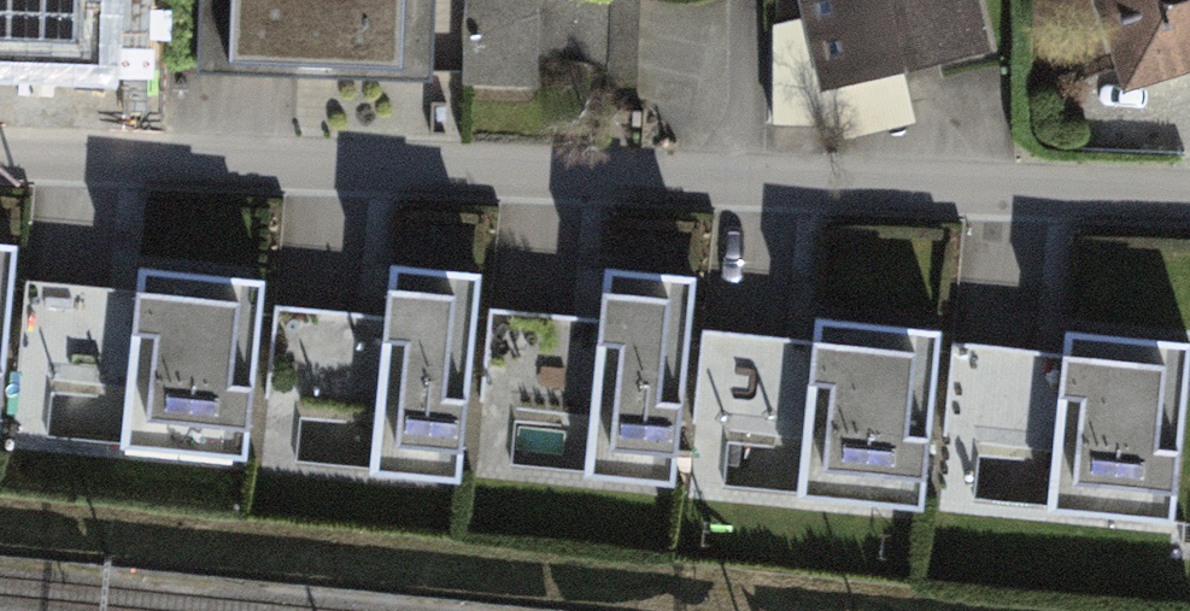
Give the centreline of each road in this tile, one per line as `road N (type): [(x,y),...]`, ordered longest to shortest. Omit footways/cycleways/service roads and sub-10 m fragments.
road 1 (residential): [(1189,198),(0,151)]

